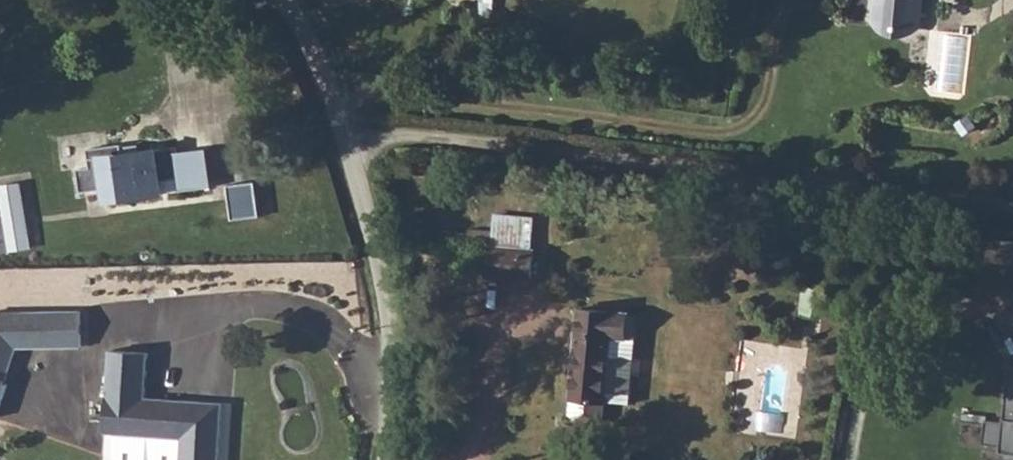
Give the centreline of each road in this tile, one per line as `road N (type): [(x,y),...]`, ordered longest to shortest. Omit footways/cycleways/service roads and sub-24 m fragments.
road 1 (unclassified): [(341,130),(371,98),(711,132),(761,118),(776,89),(786,9),(795,0)]
road 2 (unclassified): [(385,459),(391,334),(341,130)]
road 3 (unclassified): [(341,130),(308,40),(283,0)]

